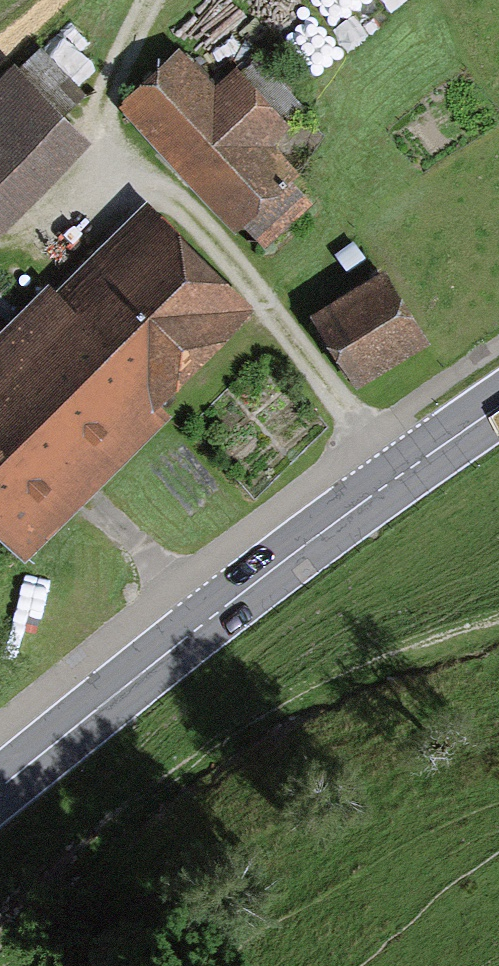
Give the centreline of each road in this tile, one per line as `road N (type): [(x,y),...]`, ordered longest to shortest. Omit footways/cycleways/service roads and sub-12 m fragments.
road 1 (track): [(0,298),(125,156),(254,296),(406,483)]
road 2 (primary): [(0,792),(406,483),(498,423)]
road 3 (track): [(107,861),(279,730),(366,684),(498,636)]
road 4 (track): [(159,0),(117,87),(125,156)]

